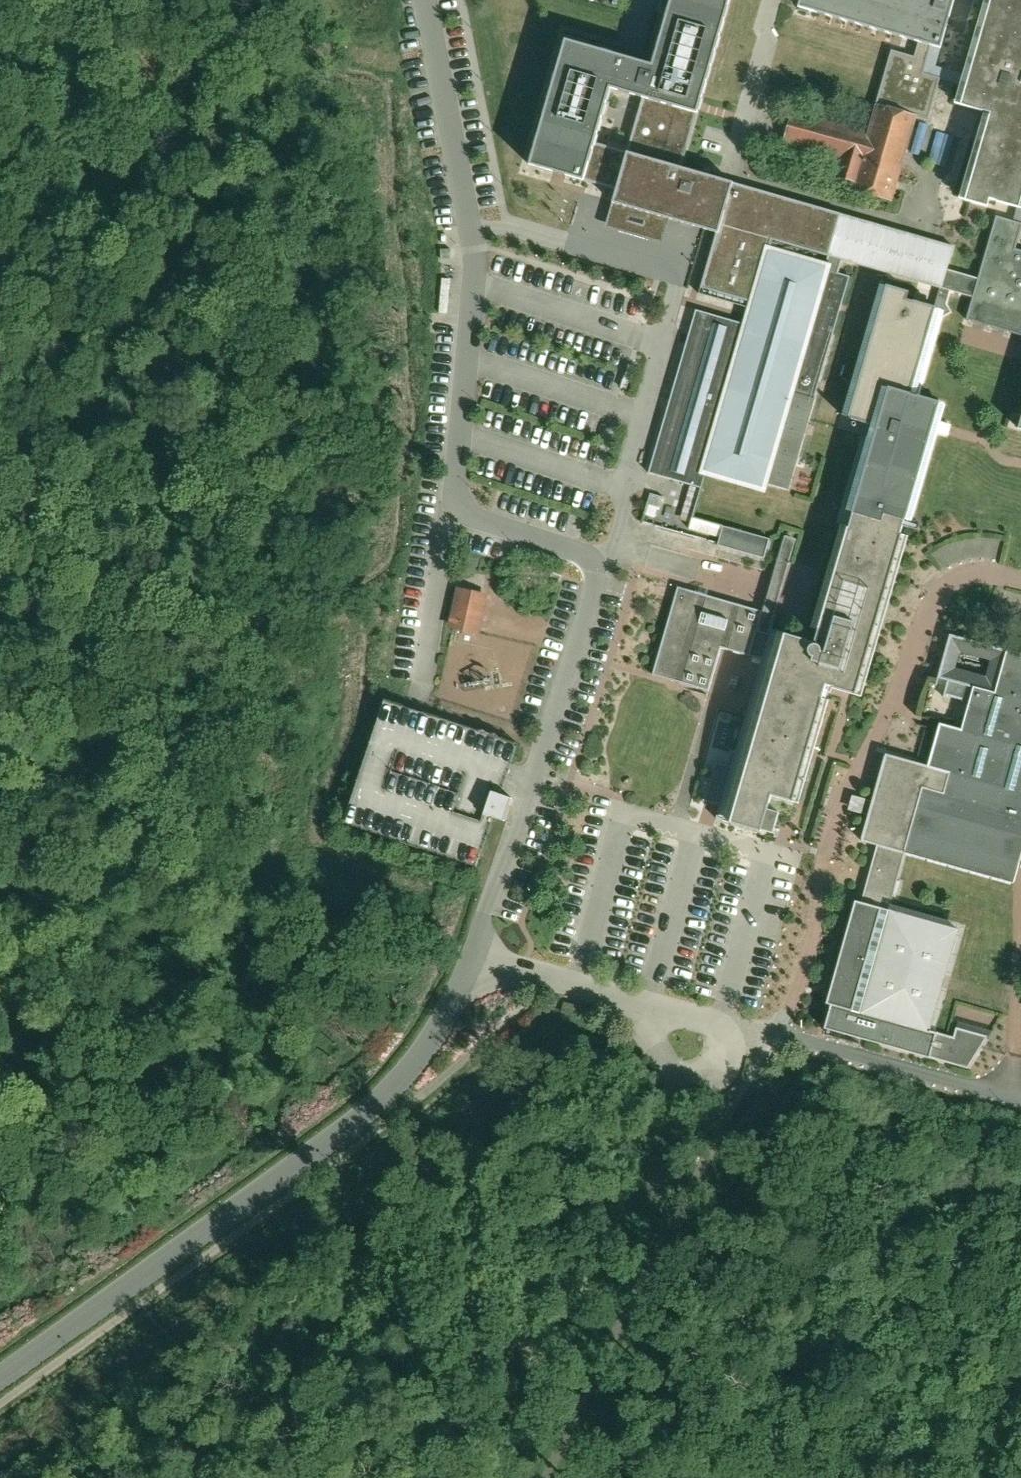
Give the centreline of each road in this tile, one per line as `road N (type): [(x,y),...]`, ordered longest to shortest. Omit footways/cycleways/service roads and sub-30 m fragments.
road 1 (residential): [(0,1378),(396,1089),(436,1040),(468,950)]
road 2 (residential): [(468,950),(599,571)]
road 3 (residential): [(599,571),(583,553),(446,508),(472,282)]
road 4 (residential): [(769,1036),(468,950)]
road 5 (residential): [(599,571),(621,517),(640,413),(680,274)]
road 6 (residential): [(424,0),(472,282)]
road 7 (residential): [(769,1036),(1020,1102)]

